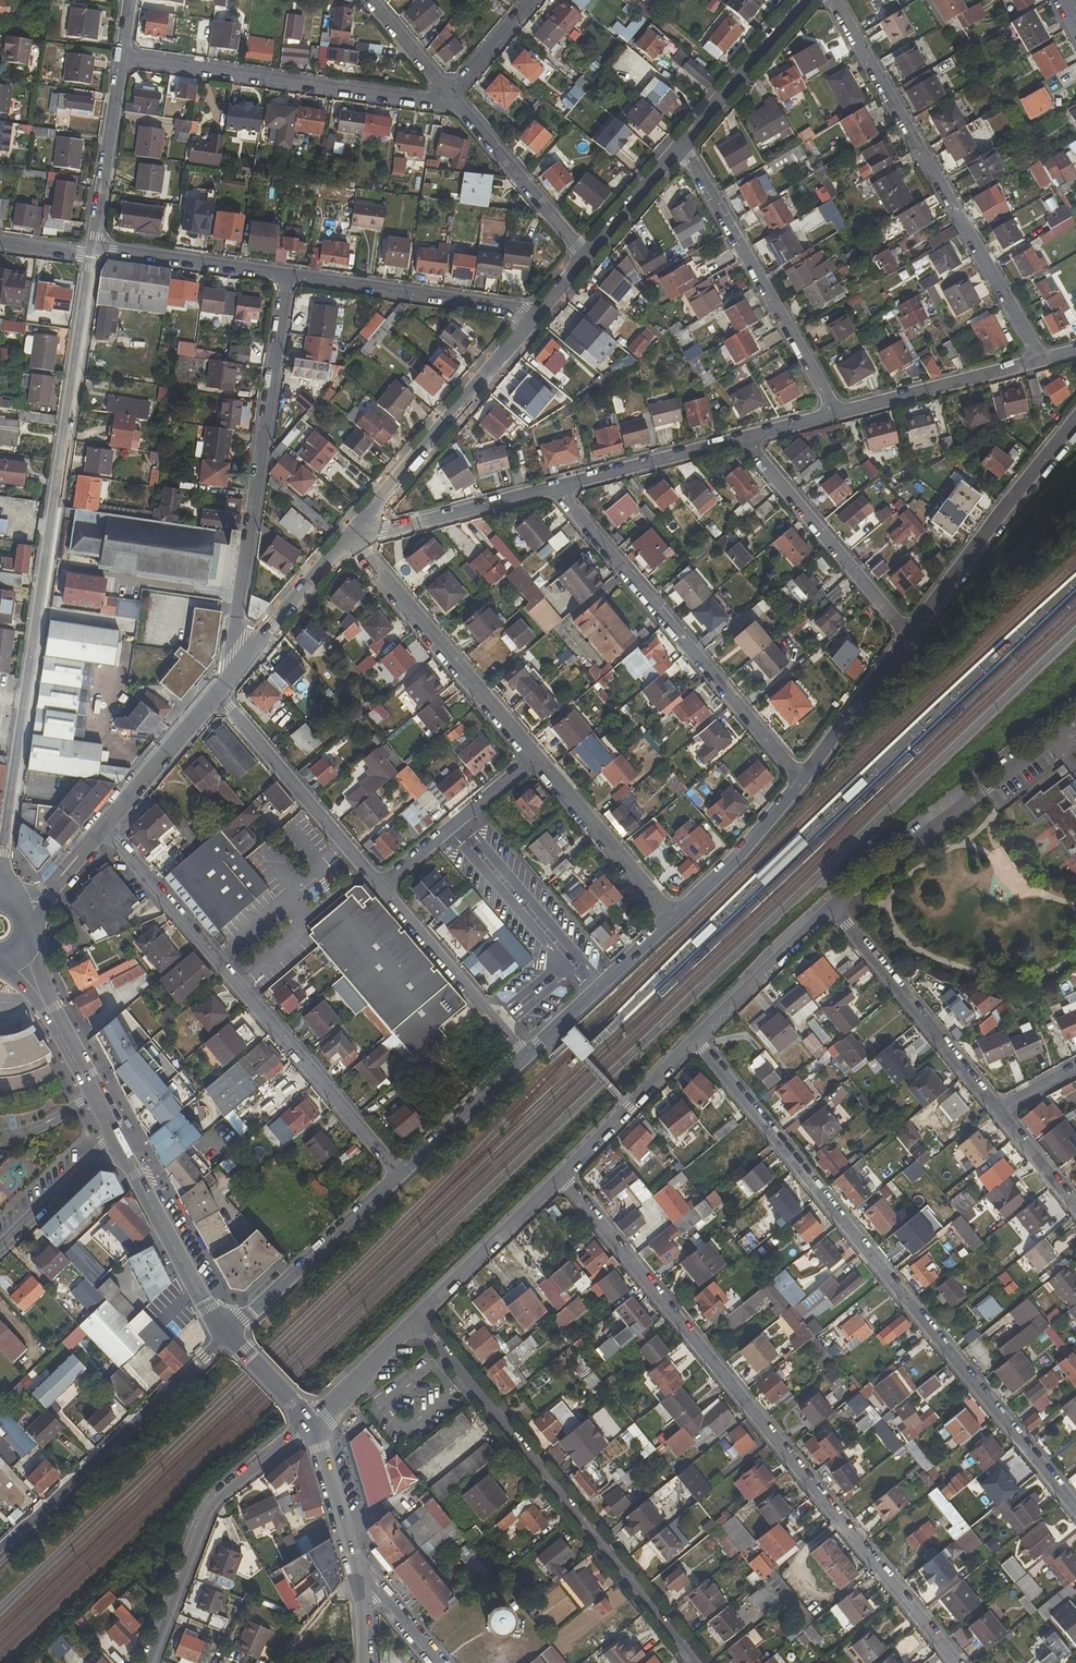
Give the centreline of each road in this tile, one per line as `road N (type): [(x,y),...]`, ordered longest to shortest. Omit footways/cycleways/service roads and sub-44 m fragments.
road 1 (residential): [(1,895),(94,251)]
road 2 (residential): [(562,1178),(957,1662)]
road 3 (residential): [(1075,1509),(700,1037)]
road 4 (residential): [(398,1173),(106,828)]
road 5 (residential): [(417,1319),(696,1662)]
road 6 (residential): [(829,0),(1040,360)]
road 7 (residential): [(289,277),(233,654),(240,671)]
road 8 (residential): [(554,489),(799,779)]
road 9 (residential): [(122,57),(435,102),(452,95)]
road 10 (residential): [(682,145),(837,415)]
road 11 (residential): [(225,1336),(0,1548)]
road 12 (residential): [(1075,723),(834,906)]
road 13 (tertiary): [(310,1424),(211,1510),(145,1662)]
road 14 (residential): [(346,537),(534,758)]
road 15 (residential): [(346,537),(532,316)]
road 16 (residential): [(909,637),(1075,422)]
road 17 (residential): [(834,906),(997,1110)]
road 18 (residential): [(744,440),(909,637)]
road 19 (residential): [(218,696),(383,885)]
road 20 (residential): [(289,277),(532,316)]
road 21 (residential): [(225,1336),(398,1173)]
road 22 (tertiary): [(225,1336),(118,1140)]
road 23 (residential): [(383,885),(523,1057)]
road 24 (tertiary): [(118,1140),(14,951)]
road 25 (residential): [(554,489),(346,537)]
road 26 (residential): [(534,758),(673,918)]
road 27 (residential): [(1040,360),(837,415)]
road 28 (residential): [(452,95),(584,254)]
road 29 (residential): [(523,1057),(673,918)]
road 30 (residential): [(562,1178),(417,1319)]
road 31 (residential): [(383,885),(534,758)]
road 32 (residential): [(700,1037),(562,1178)]
road 33 (residential): [(94,251),(289,277)]
road 34 (residential): [(744,440),(554,489)]
road 35 (residential): [(94,251),(122,57)]
road 36 (residential): [(673,918),(771,823),(799,779)]
road 37 (residential): [(682,145),(802,0)]
road 38 (residential): [(834,906),(700,1037)]
road 39 (residential): [(799,779),(909,637)]
road 40 (residential): [(106,828),(218,696)]
road 41 (residential): [(240,671),(346,537)]
road 42 (residential): [(398,1173),(523,1057)]
road 43 (tertiary): [(359,1574),(310,1424)]
road 44 (residential): [(0,1243),(118,1140)]
road 45 (residential): [(417,1319),(310,1424)]
road 46 (residential): [(584,254),(682,145)]
road 47 (residential): [(997,1110),(1075,1207)]
road 48 (residential): [(532,0),(452,95)]
road 49 (residential): [(372,0),(452,95)]
road 50 (tertiary): [(310,1424),(225,1336)]

